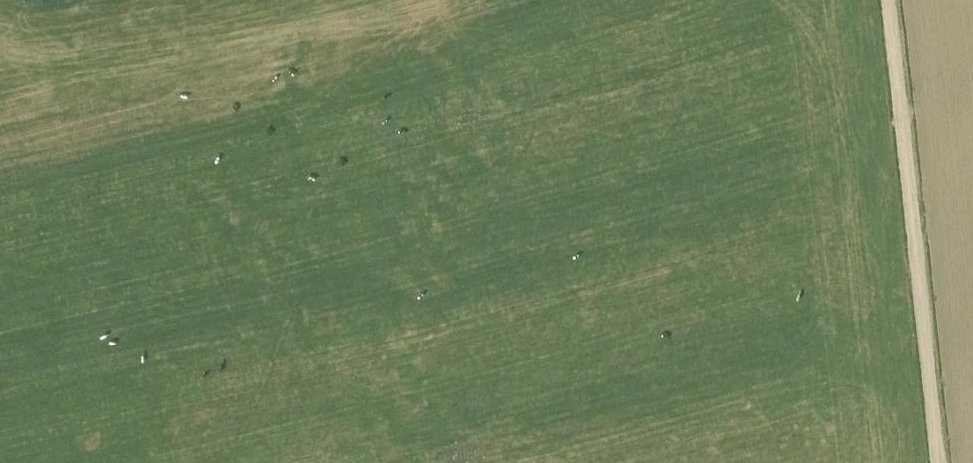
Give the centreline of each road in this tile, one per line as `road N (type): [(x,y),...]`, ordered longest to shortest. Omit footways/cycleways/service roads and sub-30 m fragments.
road 1 (track): [(940,462),(889,0)]

